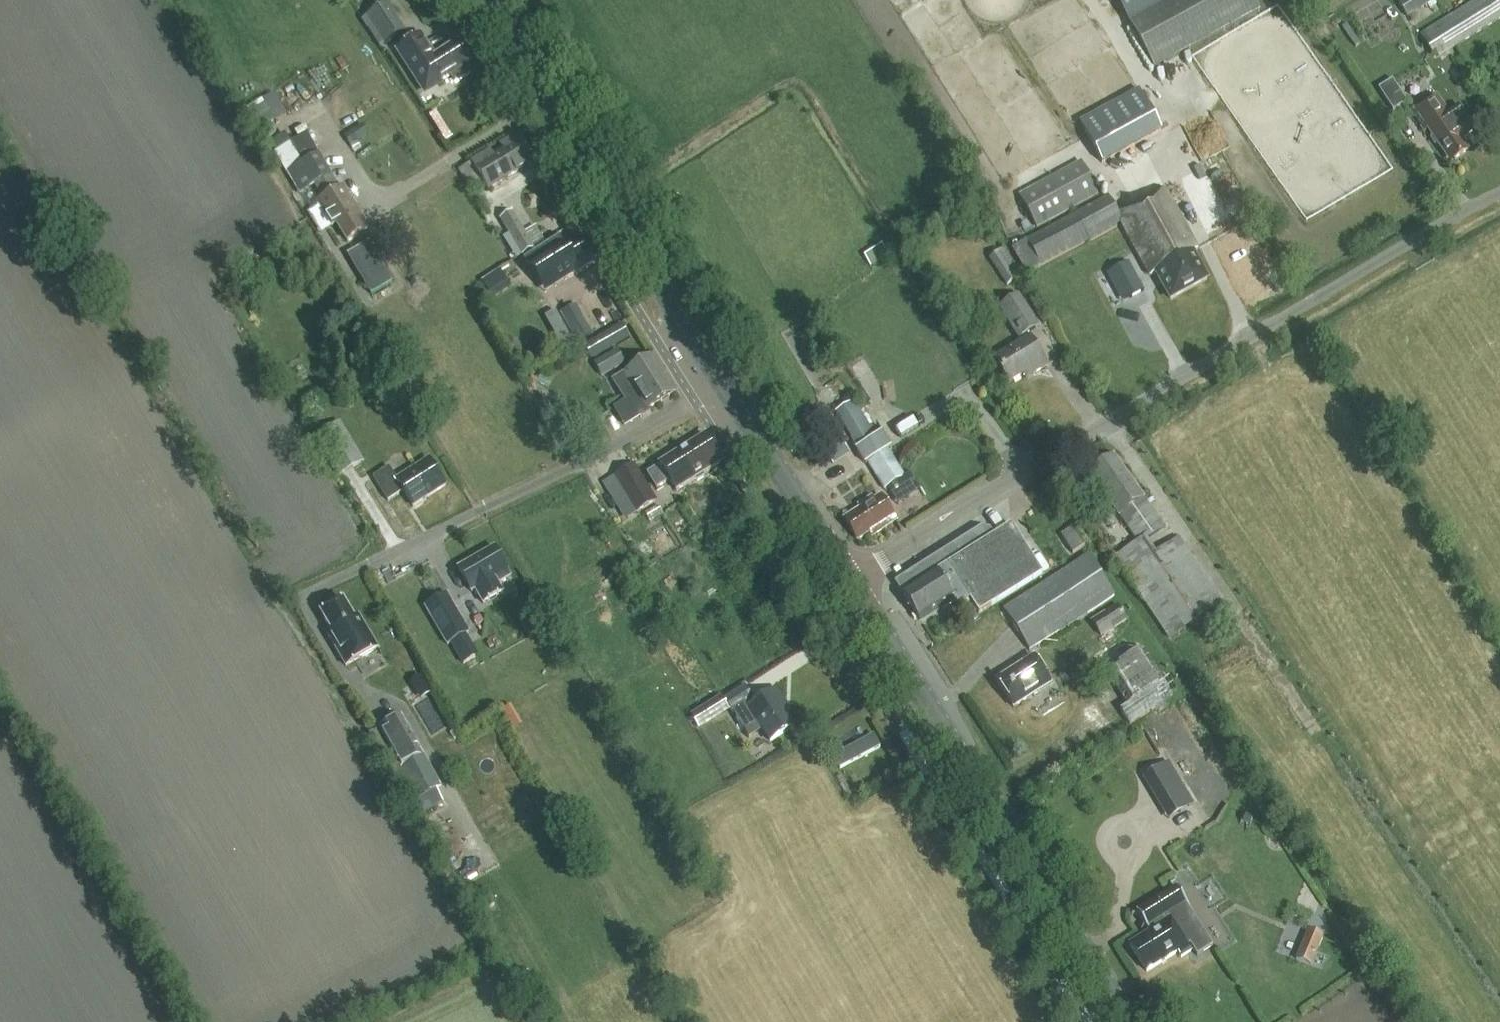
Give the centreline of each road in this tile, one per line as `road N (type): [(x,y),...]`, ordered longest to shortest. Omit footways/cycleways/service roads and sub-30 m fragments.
road 1 (unclassified): [(845,578),(1499,192)]
road 2 (secondary): [(845,578),(481,0)]
road 3 (secondary): [(1123,1021),(845,578)]

